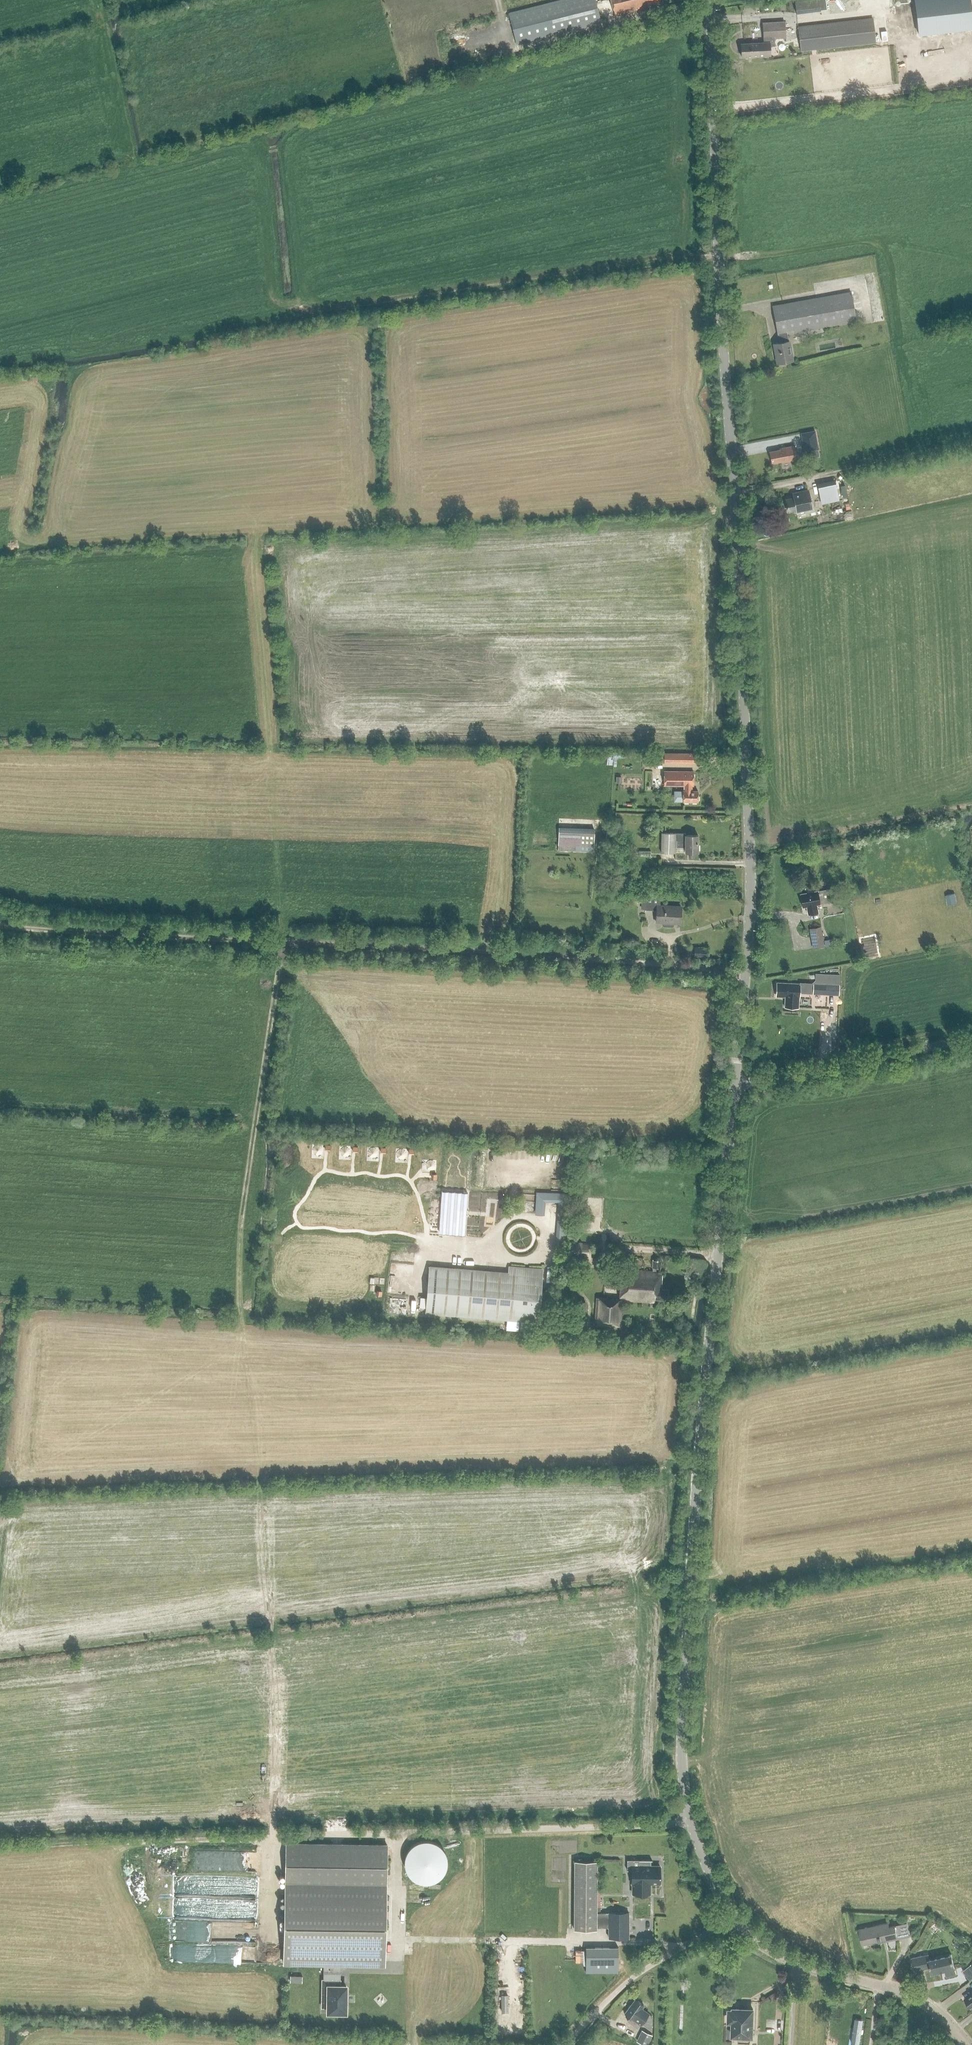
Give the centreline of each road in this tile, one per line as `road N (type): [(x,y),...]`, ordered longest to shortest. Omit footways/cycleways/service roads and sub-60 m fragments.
road 1 (tertiary): [(735,1085),(749,930),(749,787),(709,0)]
road 2 (tertiary): [(735,1916),(692,1828),(680,1736),(735,1085)]
road 3 (track): [(0,926),(745,972)]
road 4 (tertiary): [(735,1085),(971,1040)]
road 5 (tertiary): [(966,2044),(913,1998),(797,1962)]
road 6 (unclassified): [(593,2016),(621,1984),(735,1916)]

